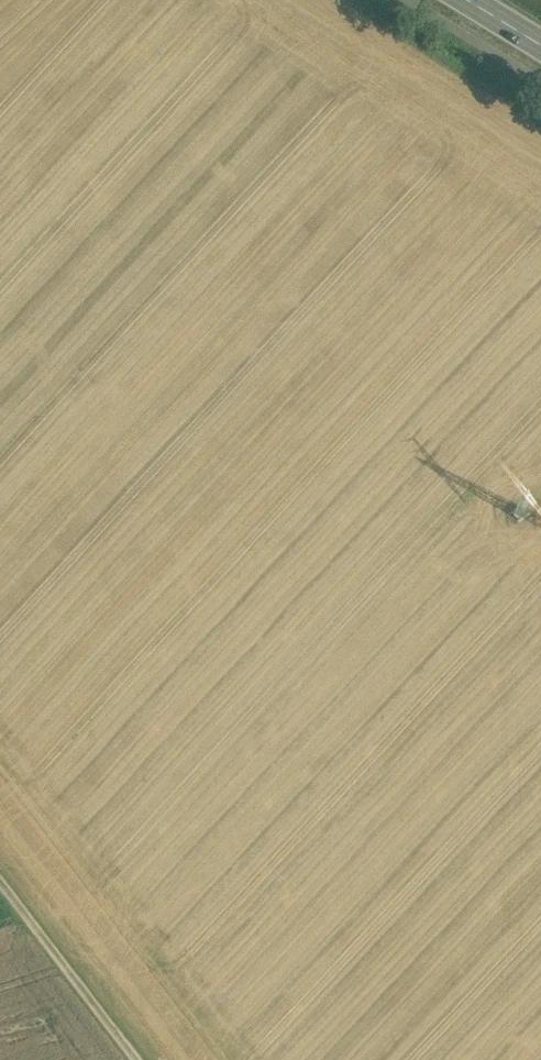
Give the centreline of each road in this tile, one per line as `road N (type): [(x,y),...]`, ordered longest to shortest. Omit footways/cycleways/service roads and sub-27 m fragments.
road 1 (track): [(147,1059),(0,869)]

